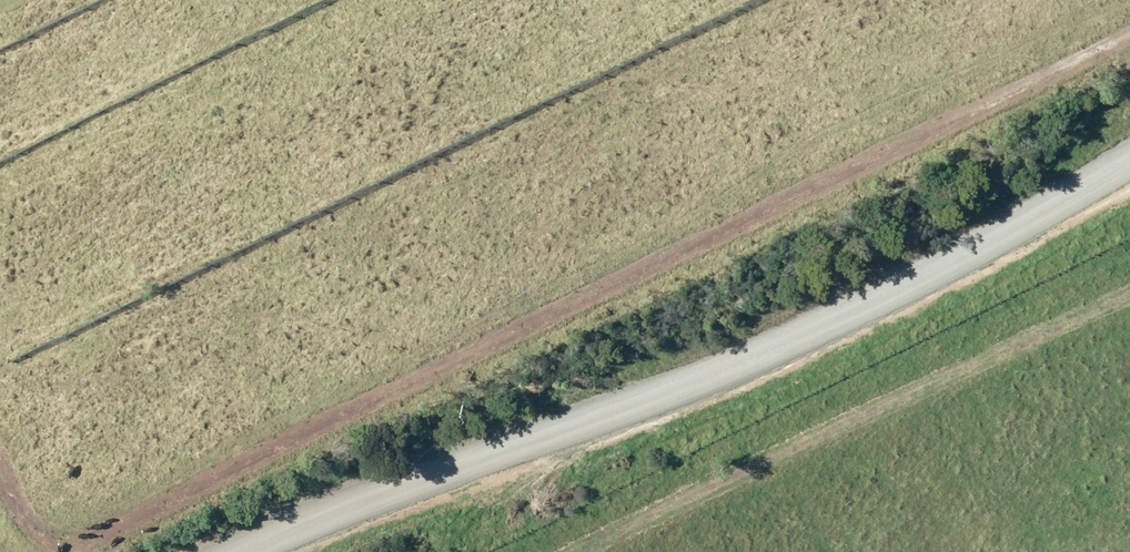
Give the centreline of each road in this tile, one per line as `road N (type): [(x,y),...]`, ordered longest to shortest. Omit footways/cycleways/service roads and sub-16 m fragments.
road 1 (track): [(1129,36),(104,539),(63,545),(30,530),(0,475)]
road 2 (unclassified): [(234,551),(812,332),(1129,161)]

